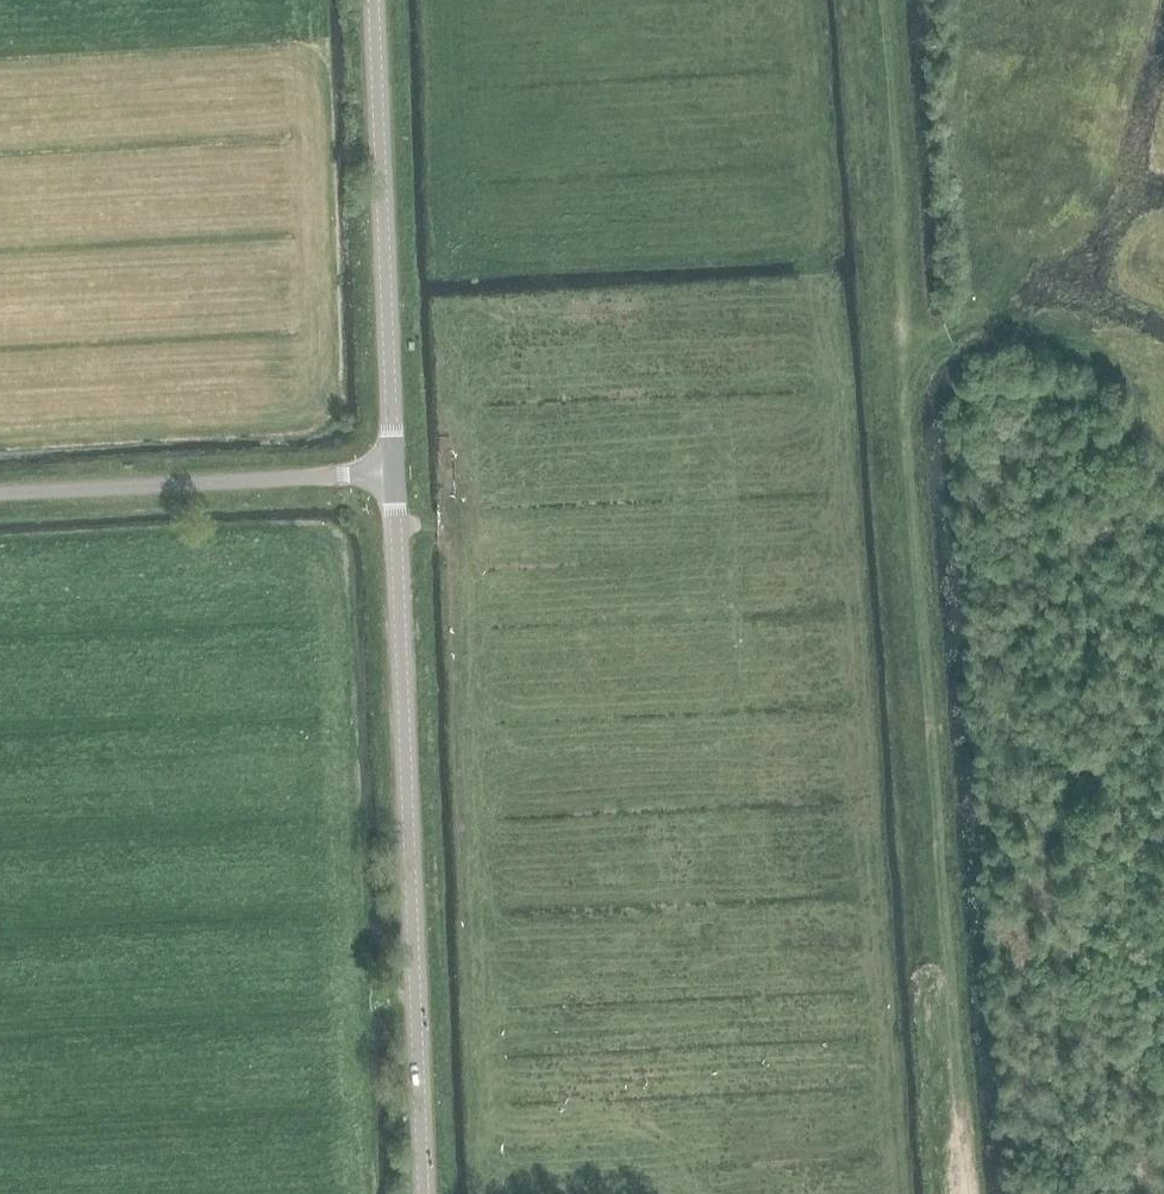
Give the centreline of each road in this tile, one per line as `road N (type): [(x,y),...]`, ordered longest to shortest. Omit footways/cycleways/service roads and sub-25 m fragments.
road 1 (tertiary): [(427,1193),(394,475)]
road 2 (tertiary): [(394,475),(375,0)]
road 3 (tertiary): [(0,495),(394,475)]

